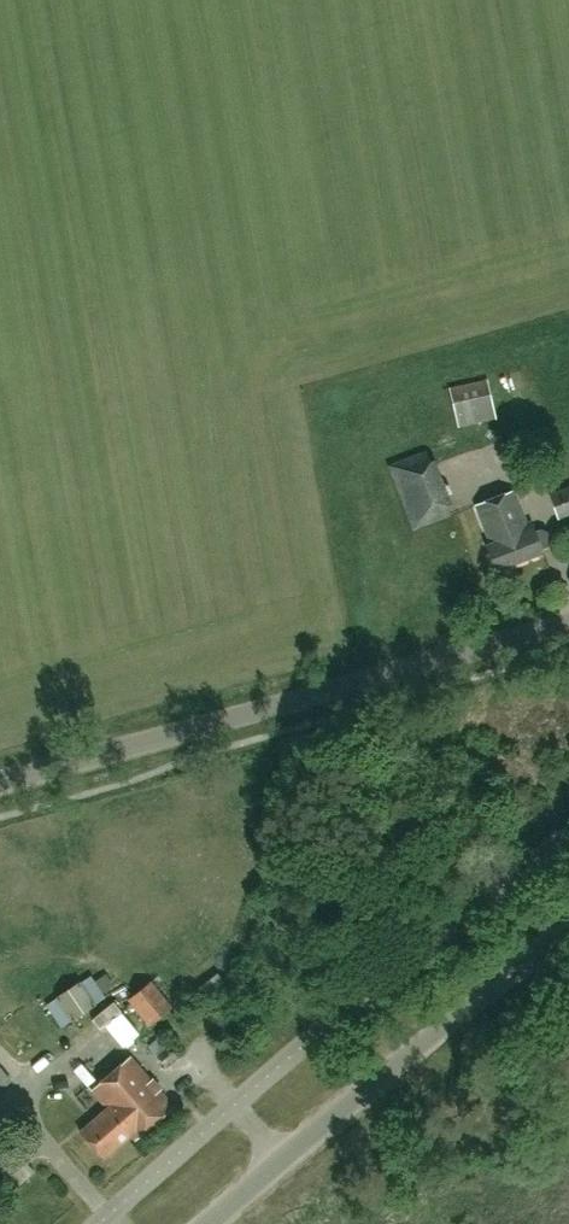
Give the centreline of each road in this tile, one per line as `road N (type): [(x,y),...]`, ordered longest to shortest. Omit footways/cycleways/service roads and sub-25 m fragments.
road 1 (unclassified): [(0,777),(568,624)]
road 2 (tertiary): [(210,1223),(394,1065),(568,929)]

